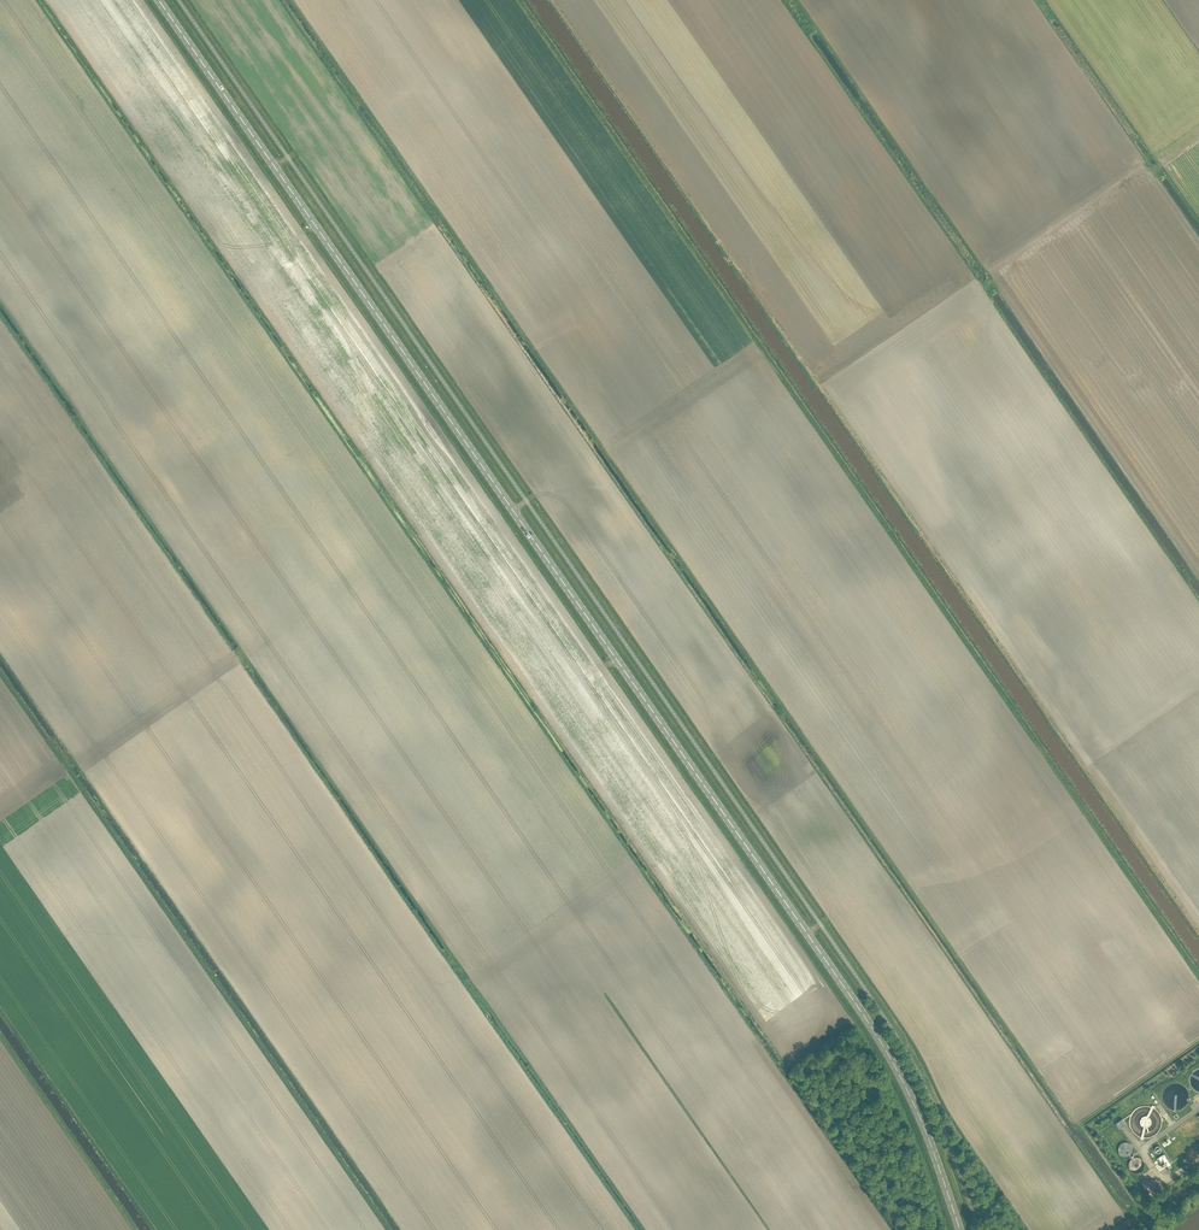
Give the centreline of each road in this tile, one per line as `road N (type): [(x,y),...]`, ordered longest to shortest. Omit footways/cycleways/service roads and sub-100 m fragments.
road 1 (primary): [(960,1229),(922,1119),(859,1007),(160,0)]
road 2 (track): [(522,0),(1198,976)]

